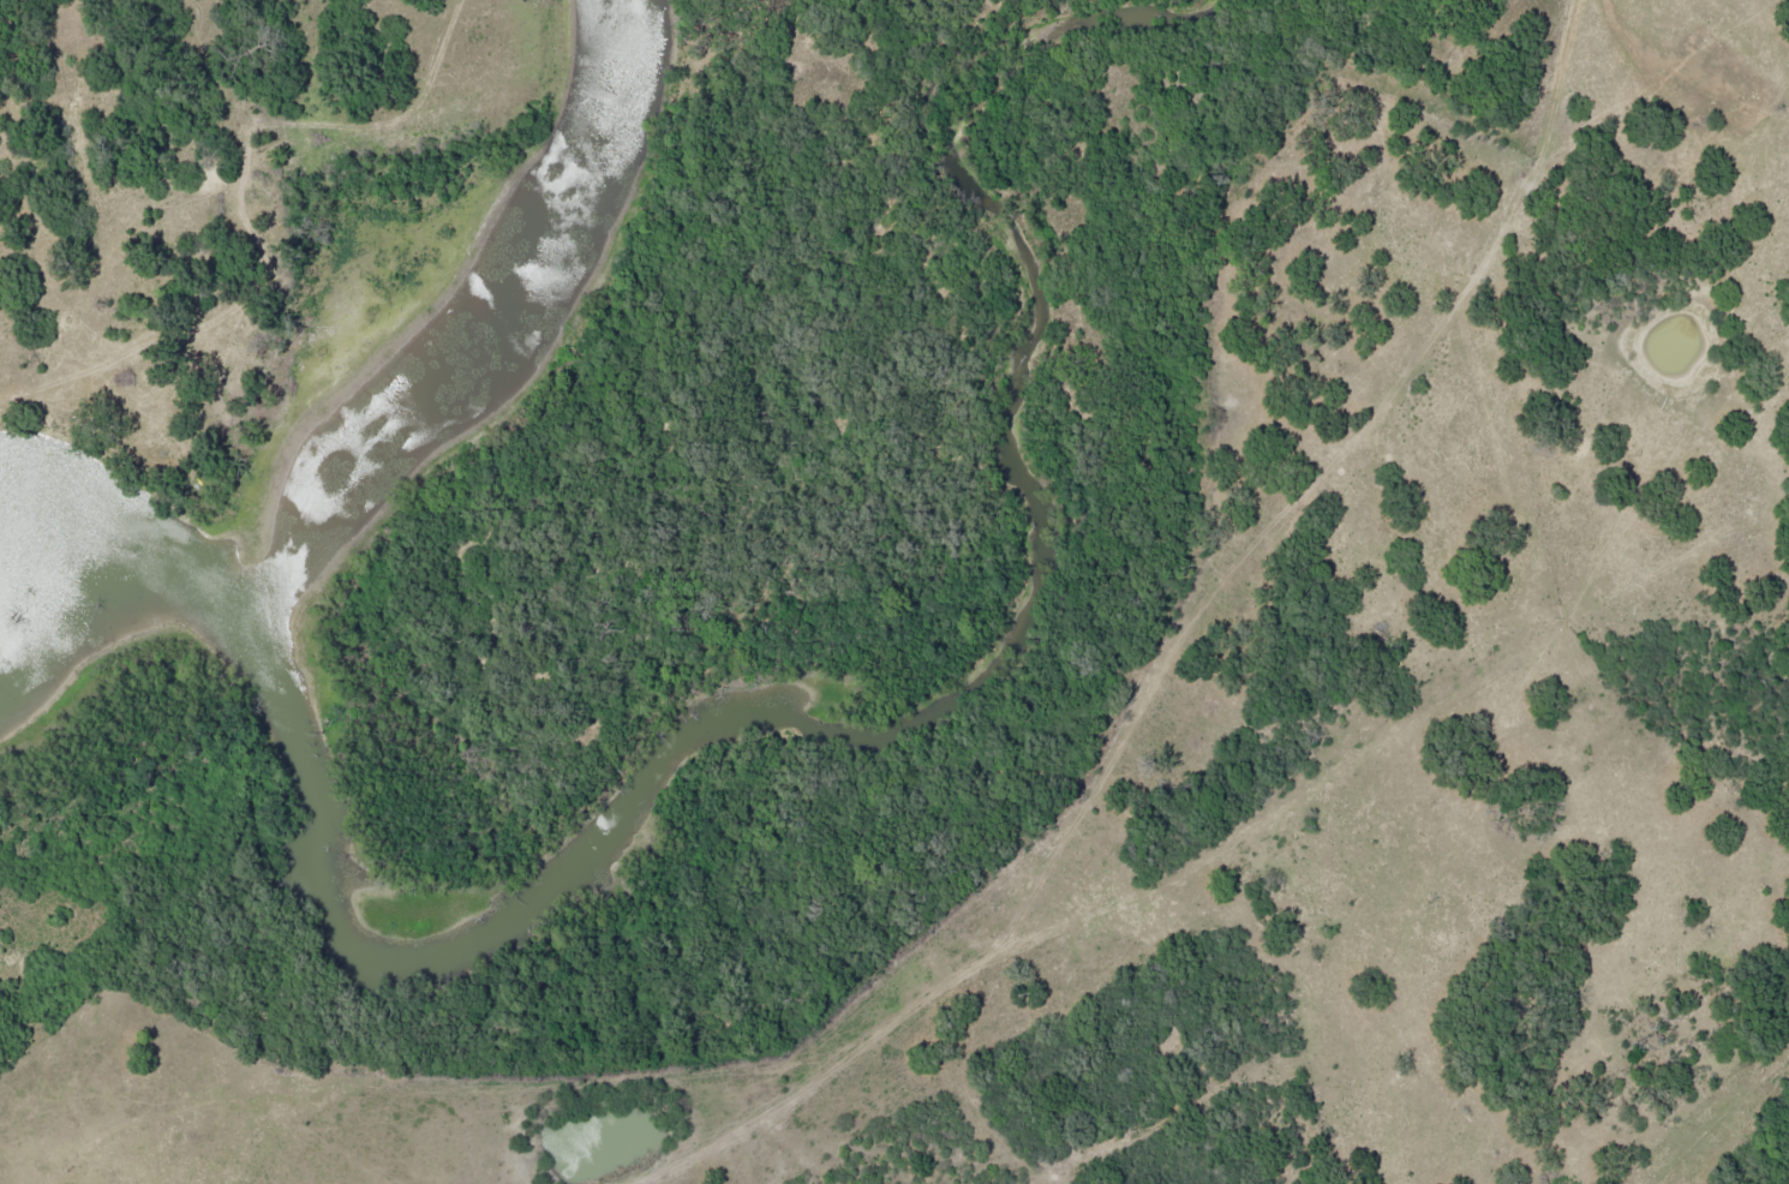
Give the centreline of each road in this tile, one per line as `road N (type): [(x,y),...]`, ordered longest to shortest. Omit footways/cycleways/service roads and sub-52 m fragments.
road 1 (track): [(619,1183),(798,1092),(856,1036),(995,943),(1131,719),(1183,614),(1323,485),(1407,383),(1496,249),(1539,154),(1584,0)]

